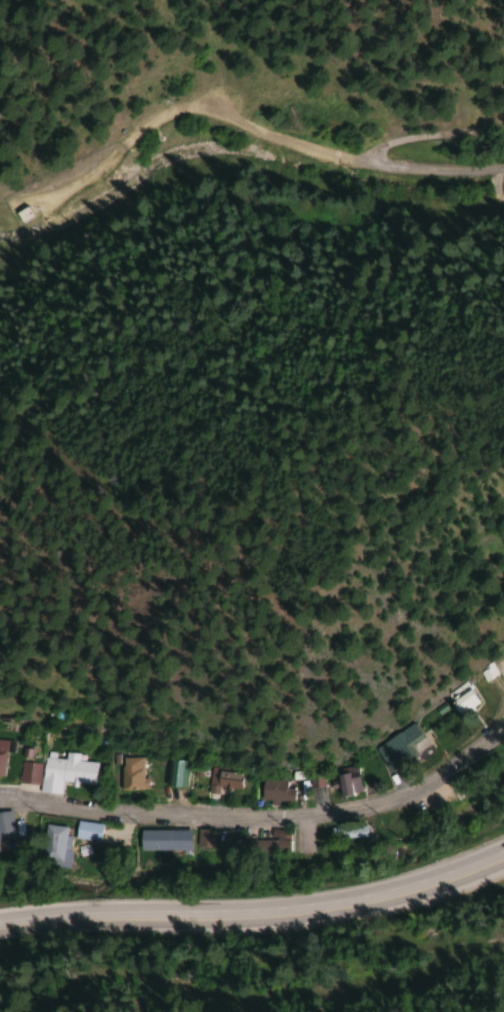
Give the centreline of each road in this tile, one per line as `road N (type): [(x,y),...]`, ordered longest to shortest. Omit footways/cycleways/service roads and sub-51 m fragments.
road 1 (residential): [(503,726),(415,797),(328,818),(260,823),(0,803)]
road 2 (primary): [(0,937),(136,920),(363,911),(438,892),(503,862)]
road 3 (residential): [(503,166),(442,172),(370,164),(186,109),(163,113),(79,180),(41,195)]
road 4 (residential): [(370,164),(385,143),(503,110)]

